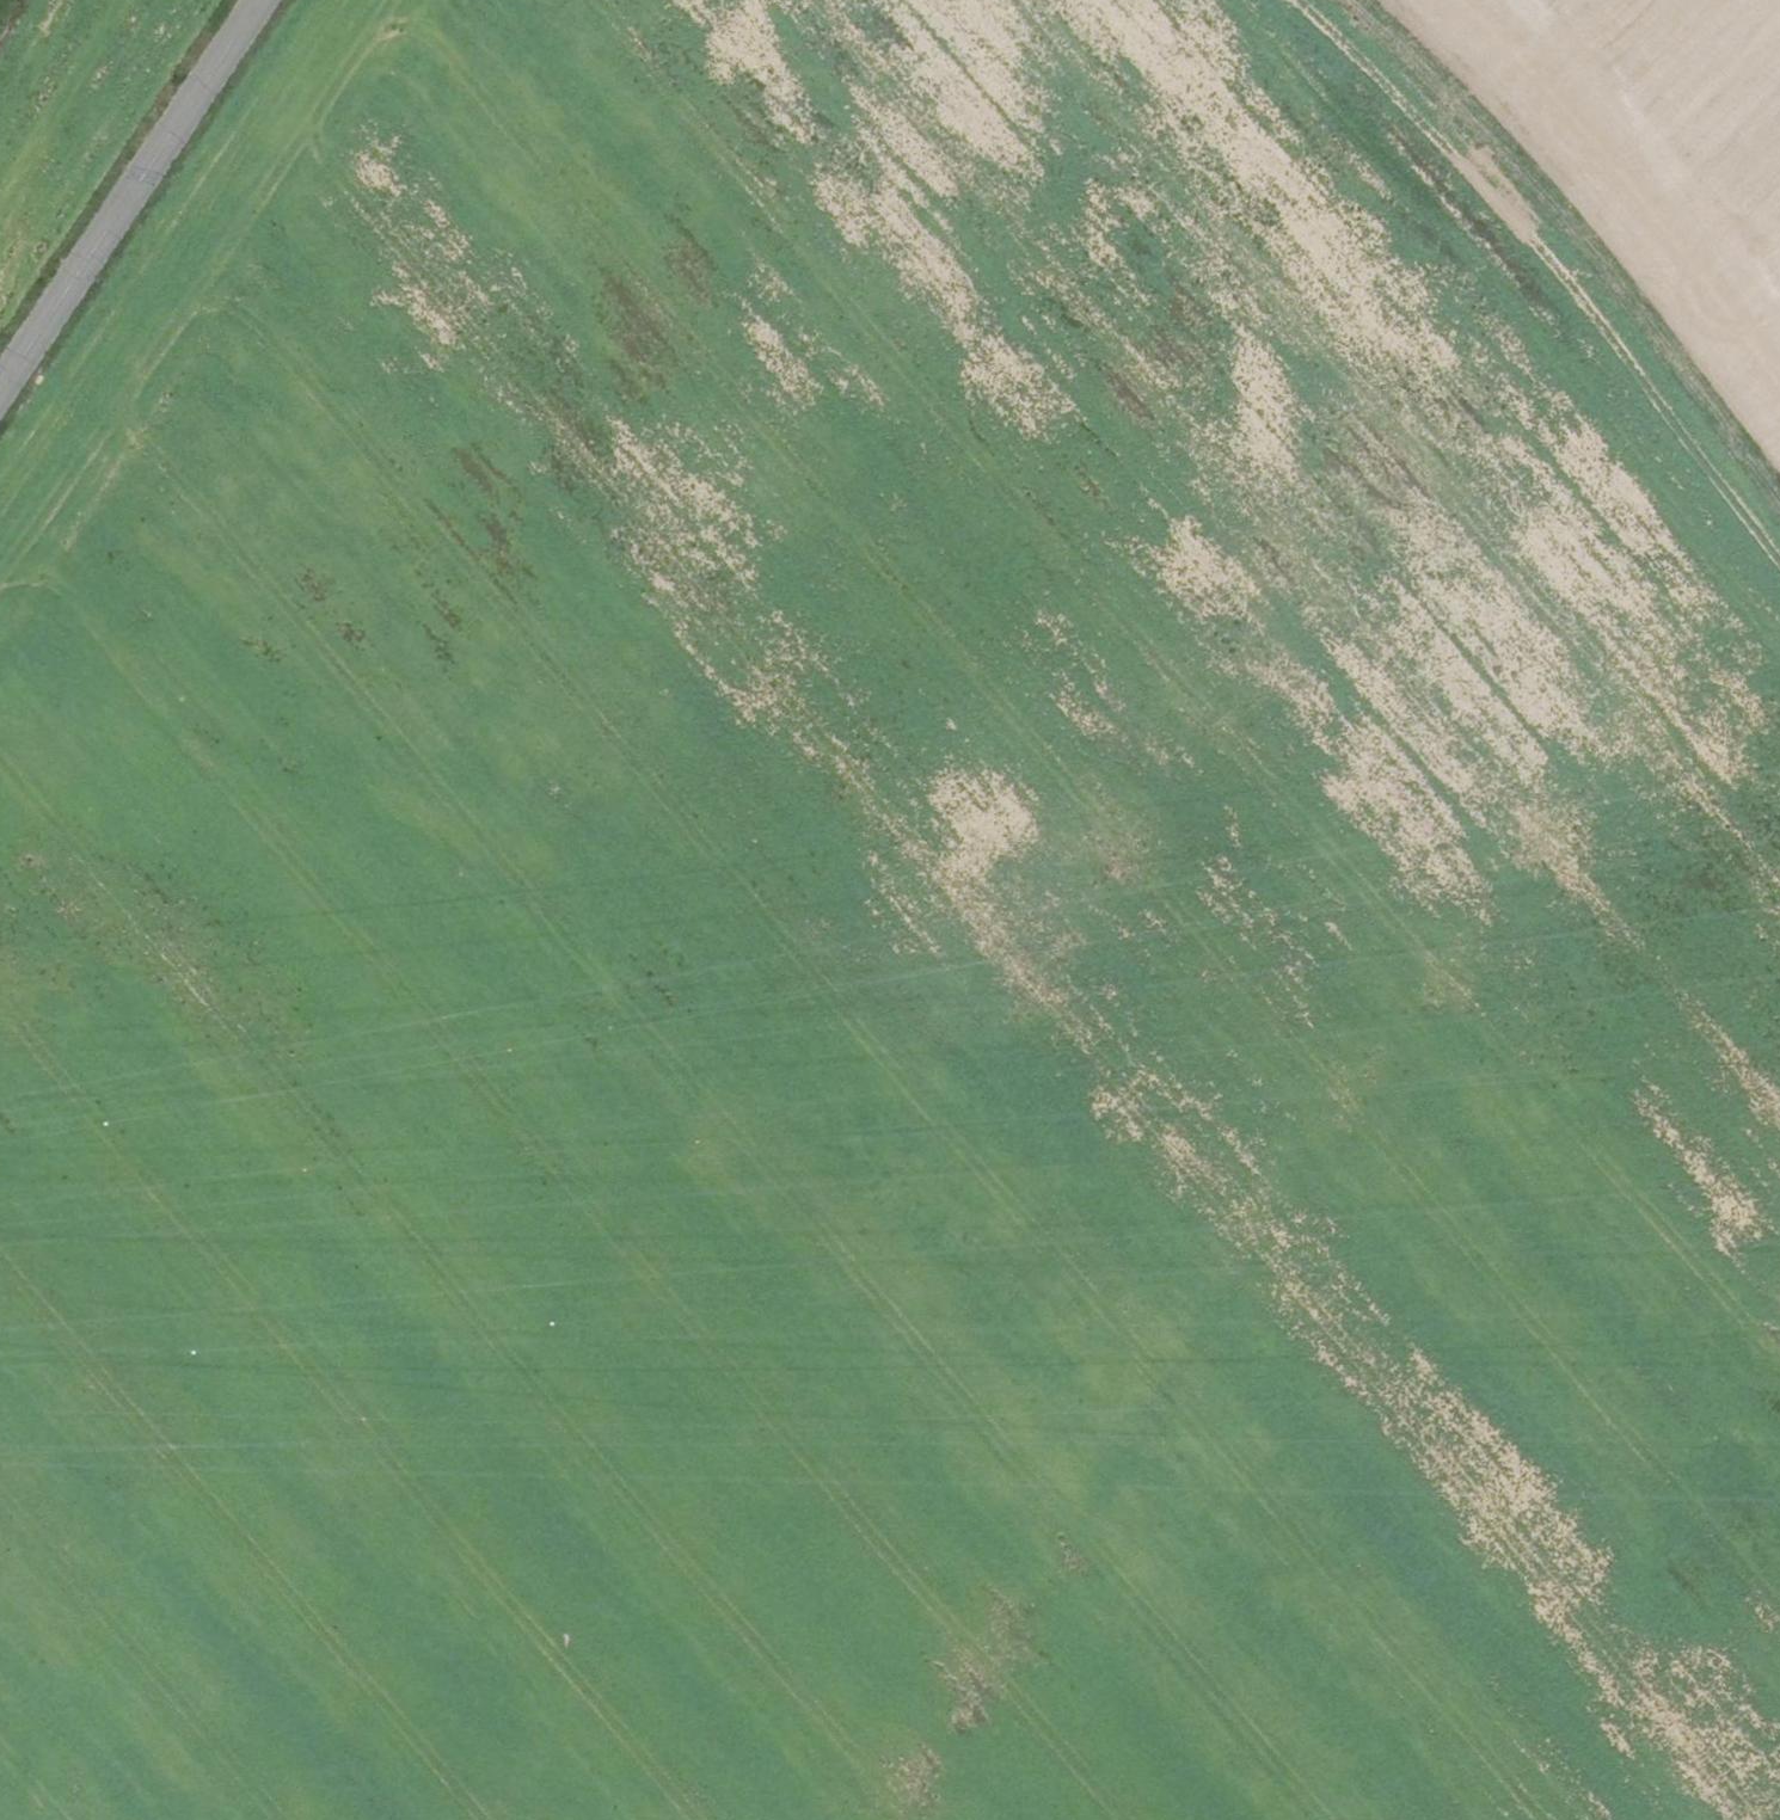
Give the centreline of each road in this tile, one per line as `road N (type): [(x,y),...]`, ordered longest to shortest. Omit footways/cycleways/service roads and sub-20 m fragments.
road 1 (track): [(1353,0),(1542,183),(1779,495)]
road 2 (unclassified): [(259,0),(0,392)]

